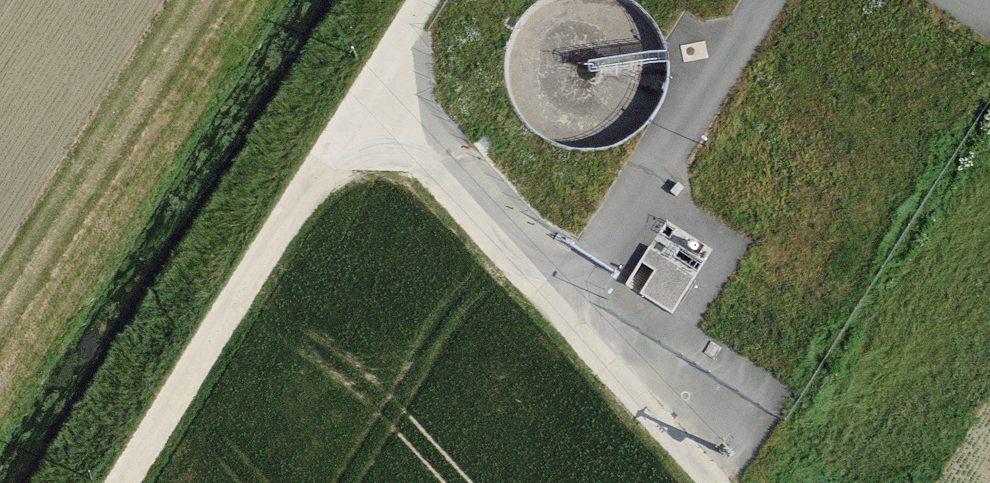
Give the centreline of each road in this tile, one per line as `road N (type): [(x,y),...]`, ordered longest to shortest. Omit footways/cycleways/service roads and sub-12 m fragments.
road 1 (track): [(432,0),(126,482)]
road 2 (track): [(723,482),(370,98)]
road 3 (track): [(572,319),(786,0)]

